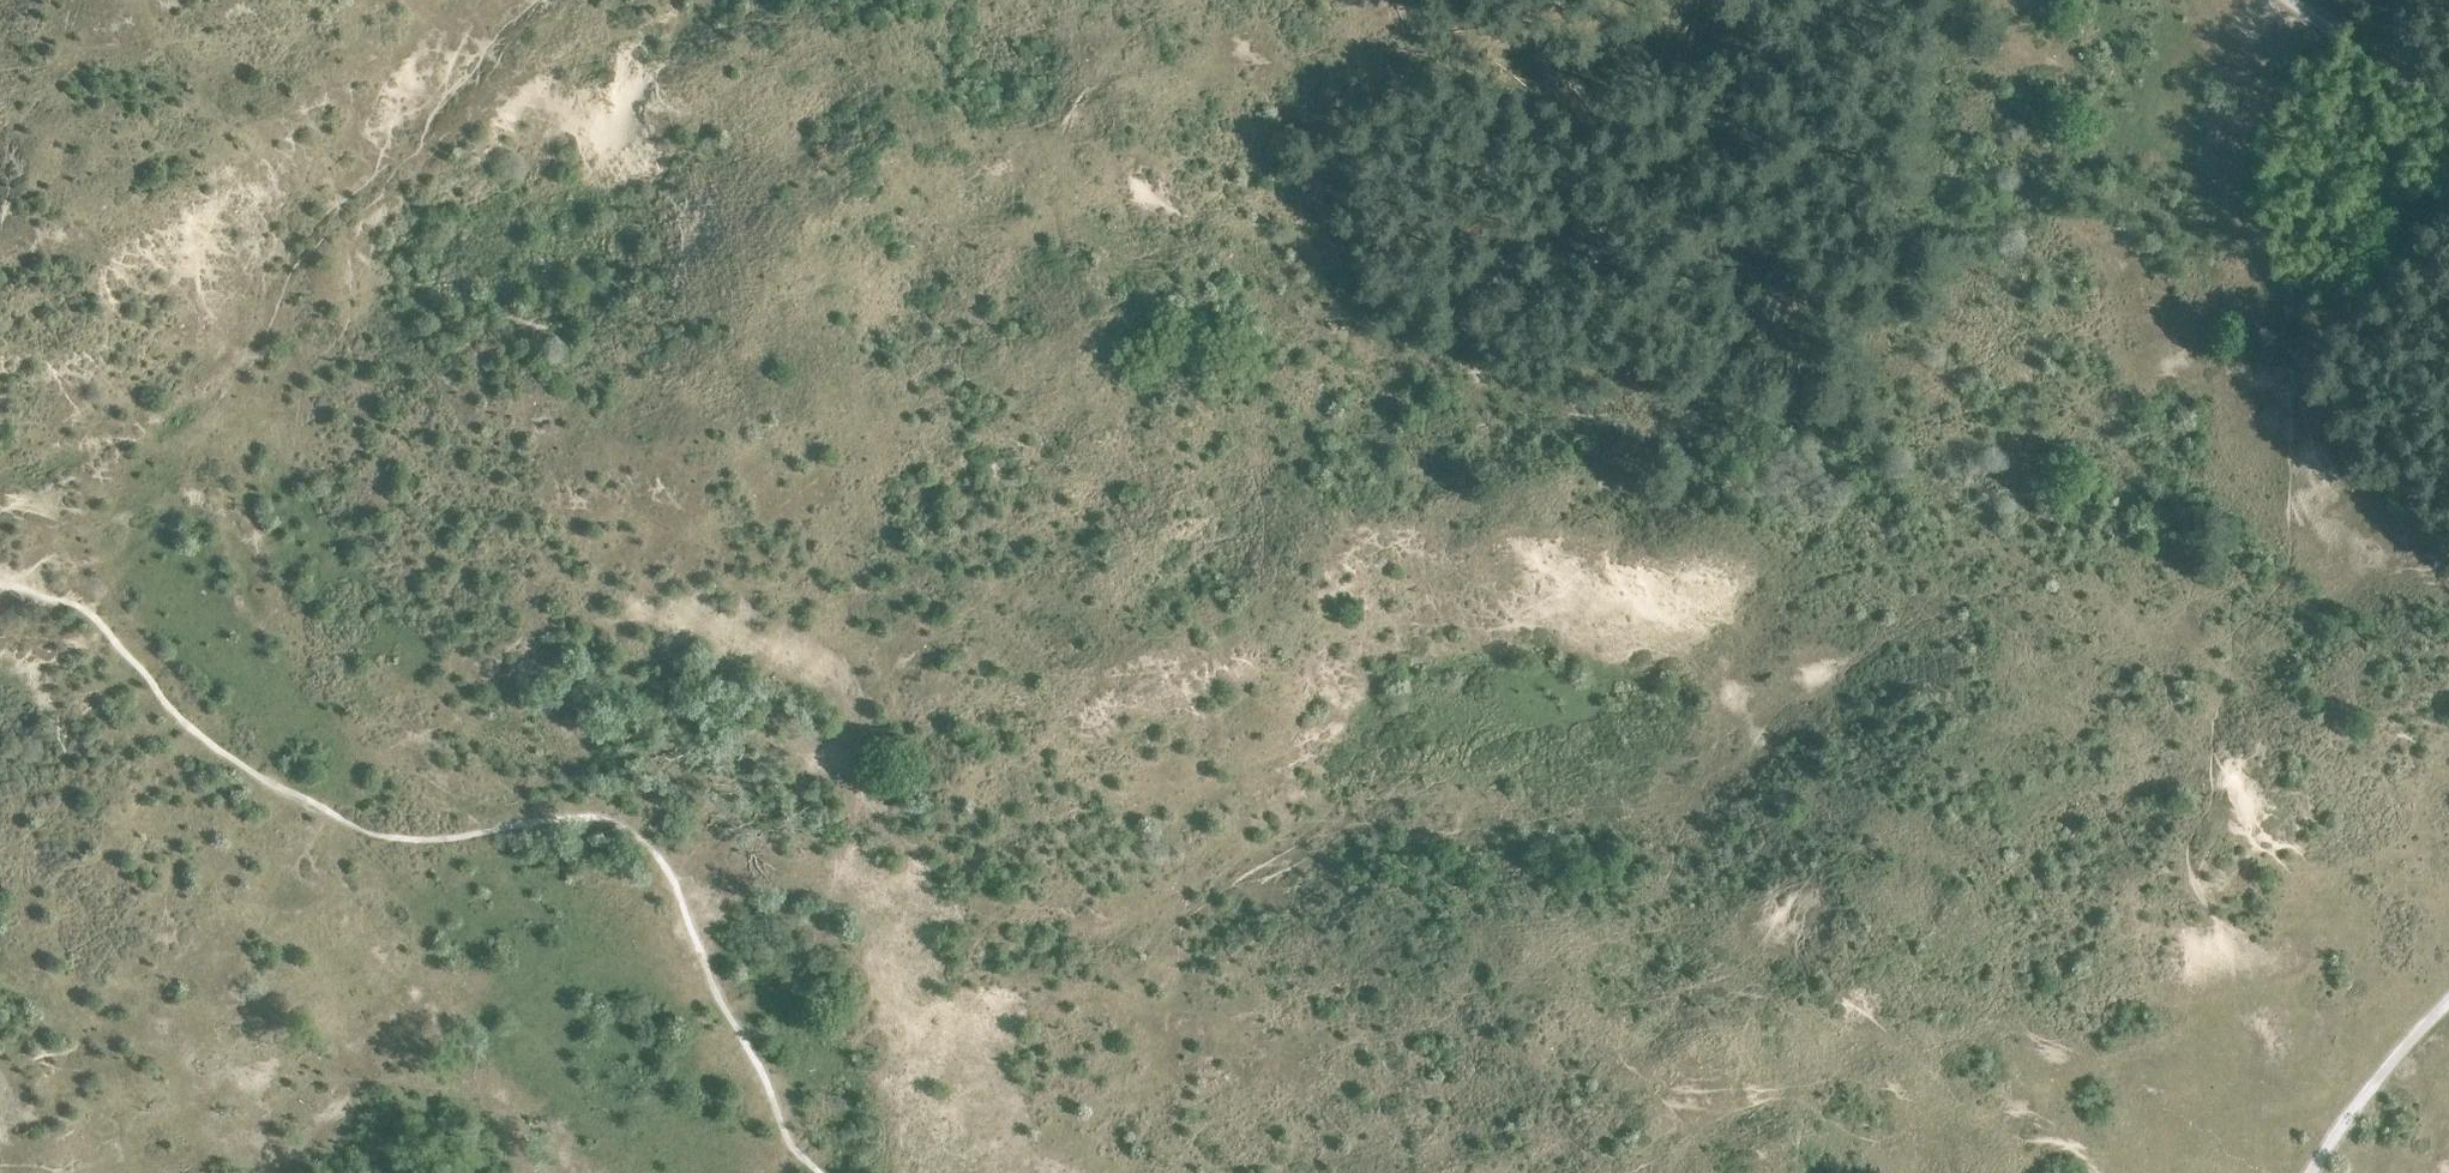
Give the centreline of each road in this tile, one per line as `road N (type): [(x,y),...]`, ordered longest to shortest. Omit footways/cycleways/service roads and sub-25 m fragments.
road 1 (track): [(2448,1000),(2397,1055),(2310,1172)]
road 2 (track): [(2302,0),(2448,122)]

